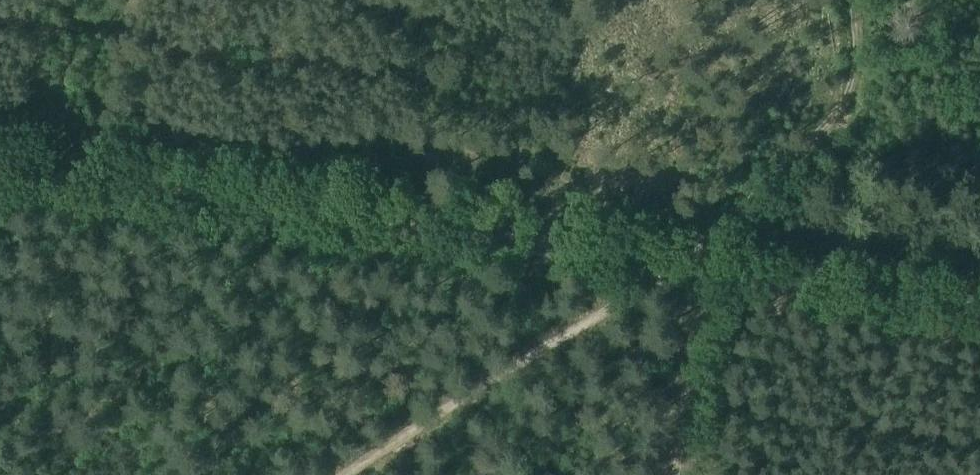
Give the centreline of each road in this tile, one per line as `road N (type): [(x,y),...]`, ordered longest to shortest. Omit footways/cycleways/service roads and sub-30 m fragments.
road 1 (track): [(0,160),(979,300)]
road 2 (track): [(675,274),(332,474)]
road 3 (track): [(658,474),(675,274)]

